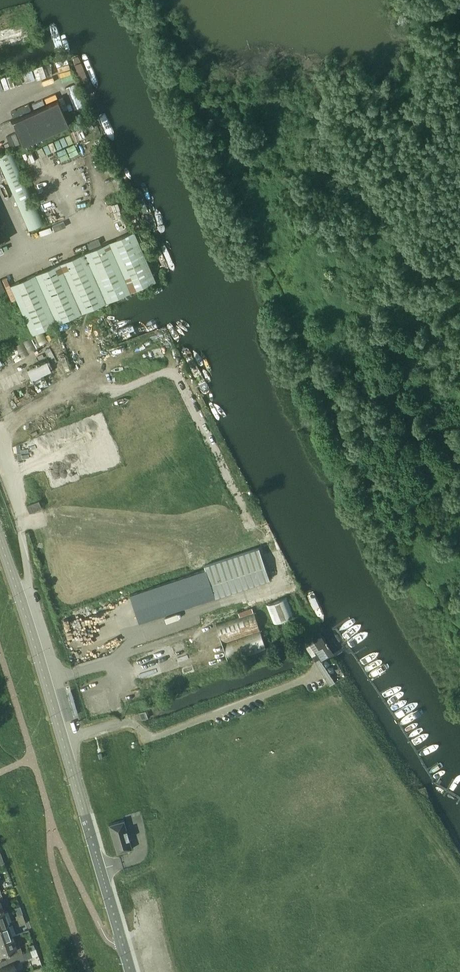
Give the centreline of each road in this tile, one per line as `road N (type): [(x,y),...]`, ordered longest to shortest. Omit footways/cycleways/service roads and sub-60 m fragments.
road 1 (unclassified): [(63,741),(130,722),(150,740),(315,676)]
road 2 (secondary): [(130,971),(63,741)]
road 3 (secondary): [(63,741),(0,544)]

